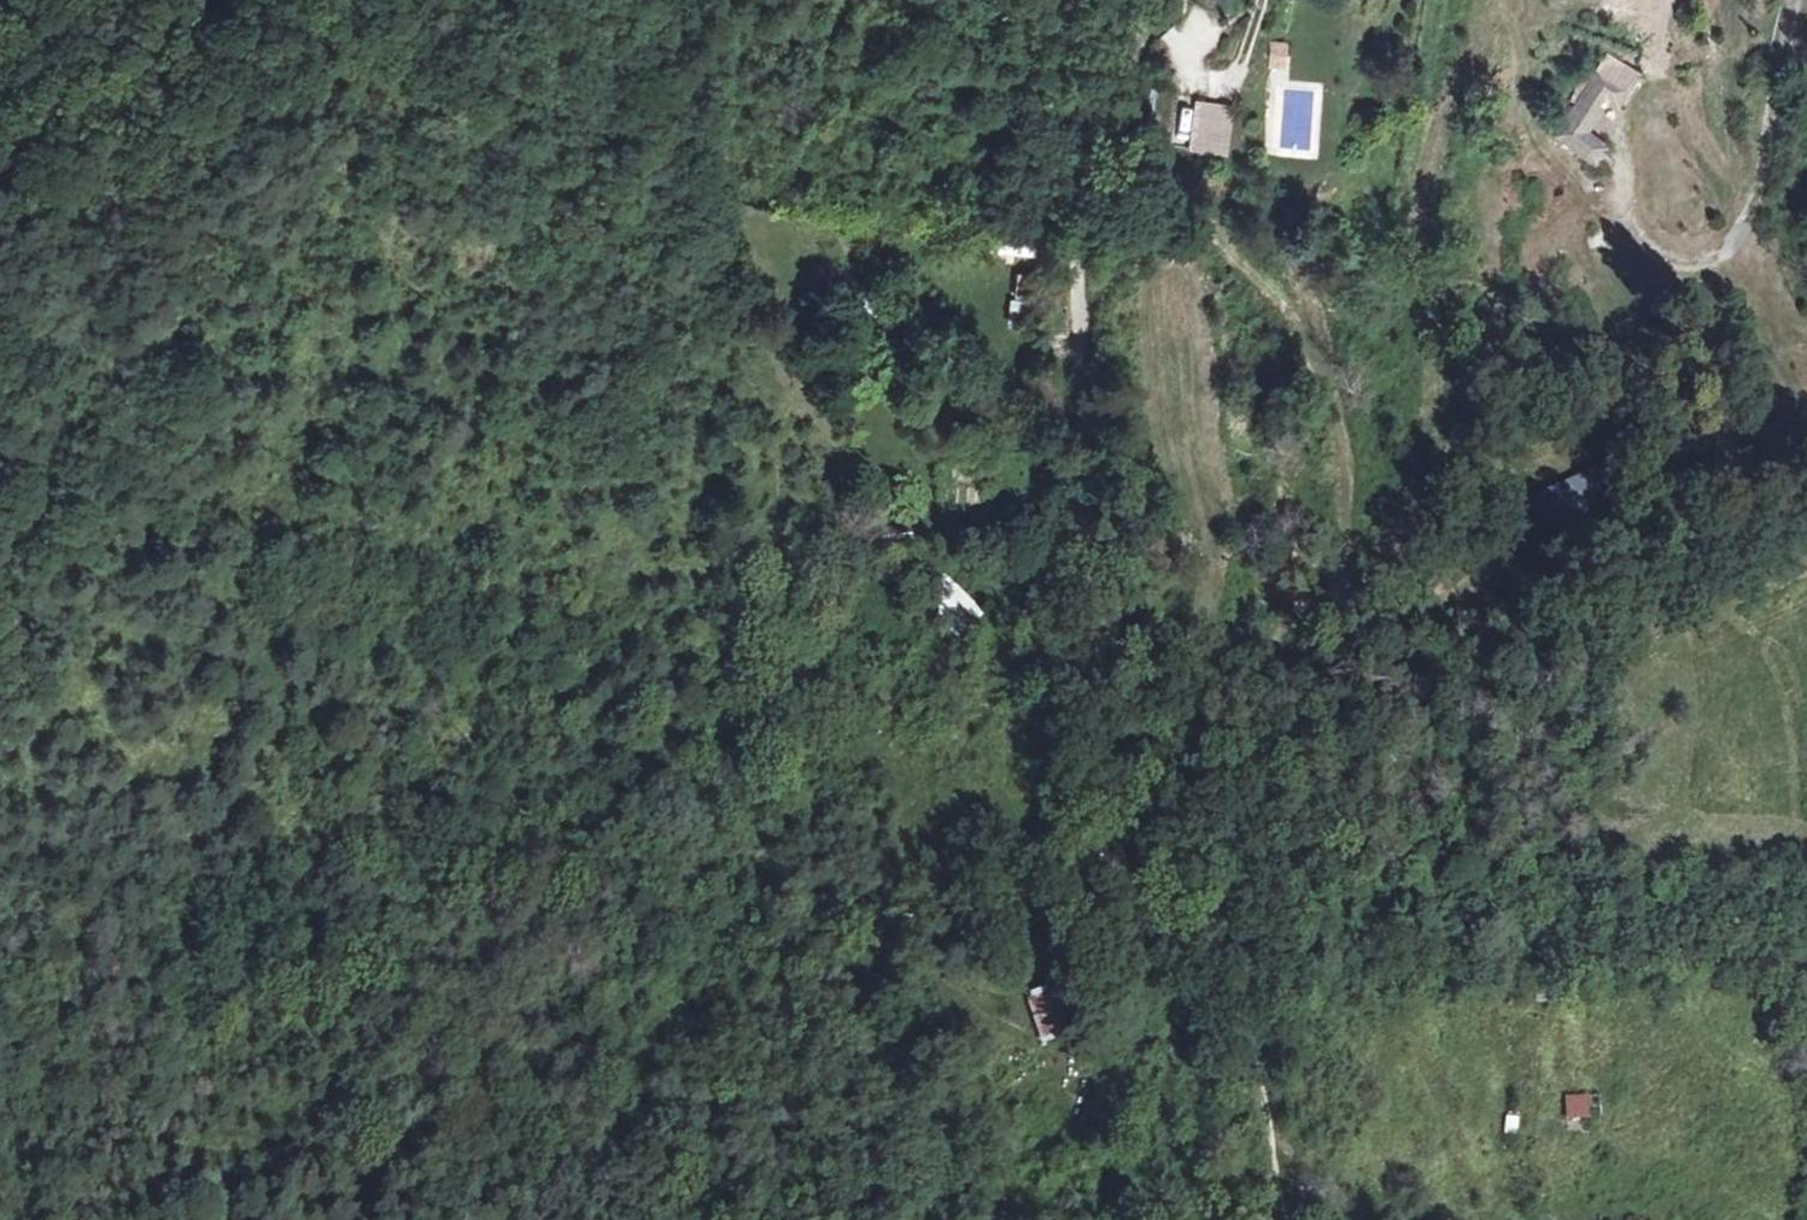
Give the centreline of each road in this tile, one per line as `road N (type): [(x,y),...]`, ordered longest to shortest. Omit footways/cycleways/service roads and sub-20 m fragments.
road 1 (residential): [(1180,0),(1099,175),(1074,255),(1103,835)]
road 2 (track): [(1103,835),(1211,949),(1255,1033),(1286,1219)]

